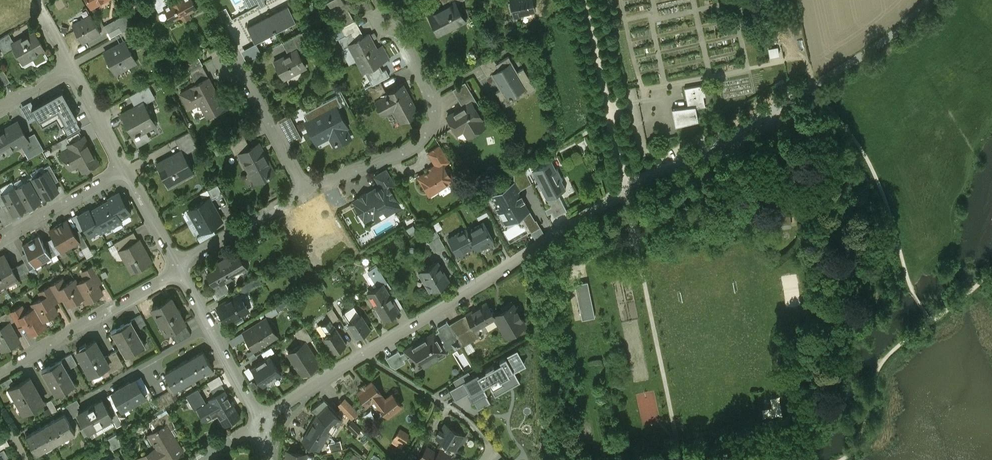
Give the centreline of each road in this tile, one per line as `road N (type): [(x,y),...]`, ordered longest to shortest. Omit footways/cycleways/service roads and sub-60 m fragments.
road 1 (residential): [(810,90),(626,190),(263,422)]
road 2 (residential): [(306,191),(404,150),(430,128),(432,95),(383,20)]
road 3 (residential): [(179,269),(0,371)]
road 4 (residential): [(263,422),(179,269)]
road 5 (unclassified): [(931,0),(883,45),(810,90)]
road 6 (residential): [(179,269),(306,191)]
road 7 (residential): [(306,191),(234,63)]
road 8 (residential): [(124,170),(0,239)]

